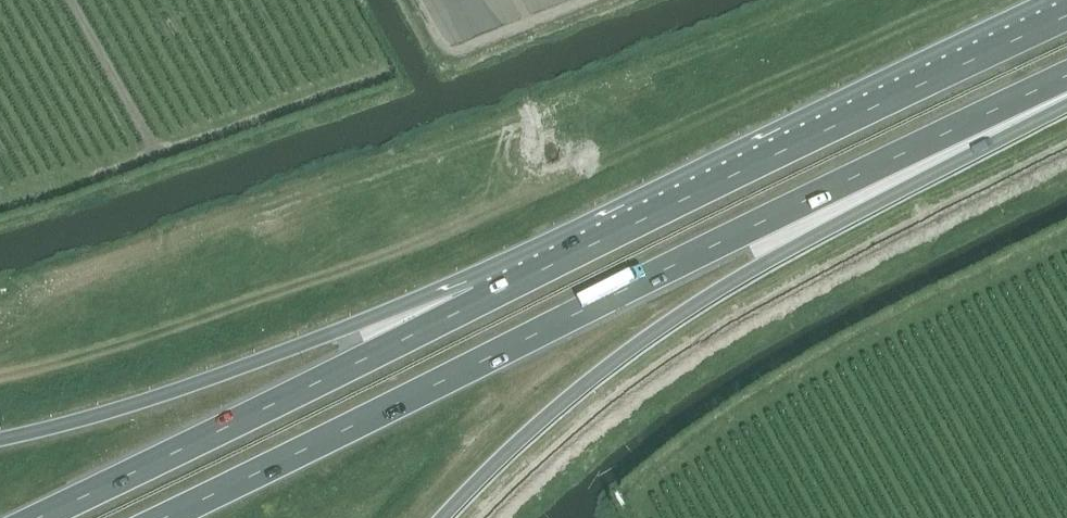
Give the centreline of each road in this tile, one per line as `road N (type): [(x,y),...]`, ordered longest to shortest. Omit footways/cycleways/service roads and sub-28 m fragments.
road 1 (trunk): [(163,517),(1066,75)]
road 2 (trunk): [(441,517),(566,399),(703,298),(1066,104)]
road 3 (trunk): [(1066,15),(480,300)]
road 4 (trunk): [(480,300),(412,302),(152,398),(0,439)]
road 5 (trunk): [(480,300),(36,517)]

